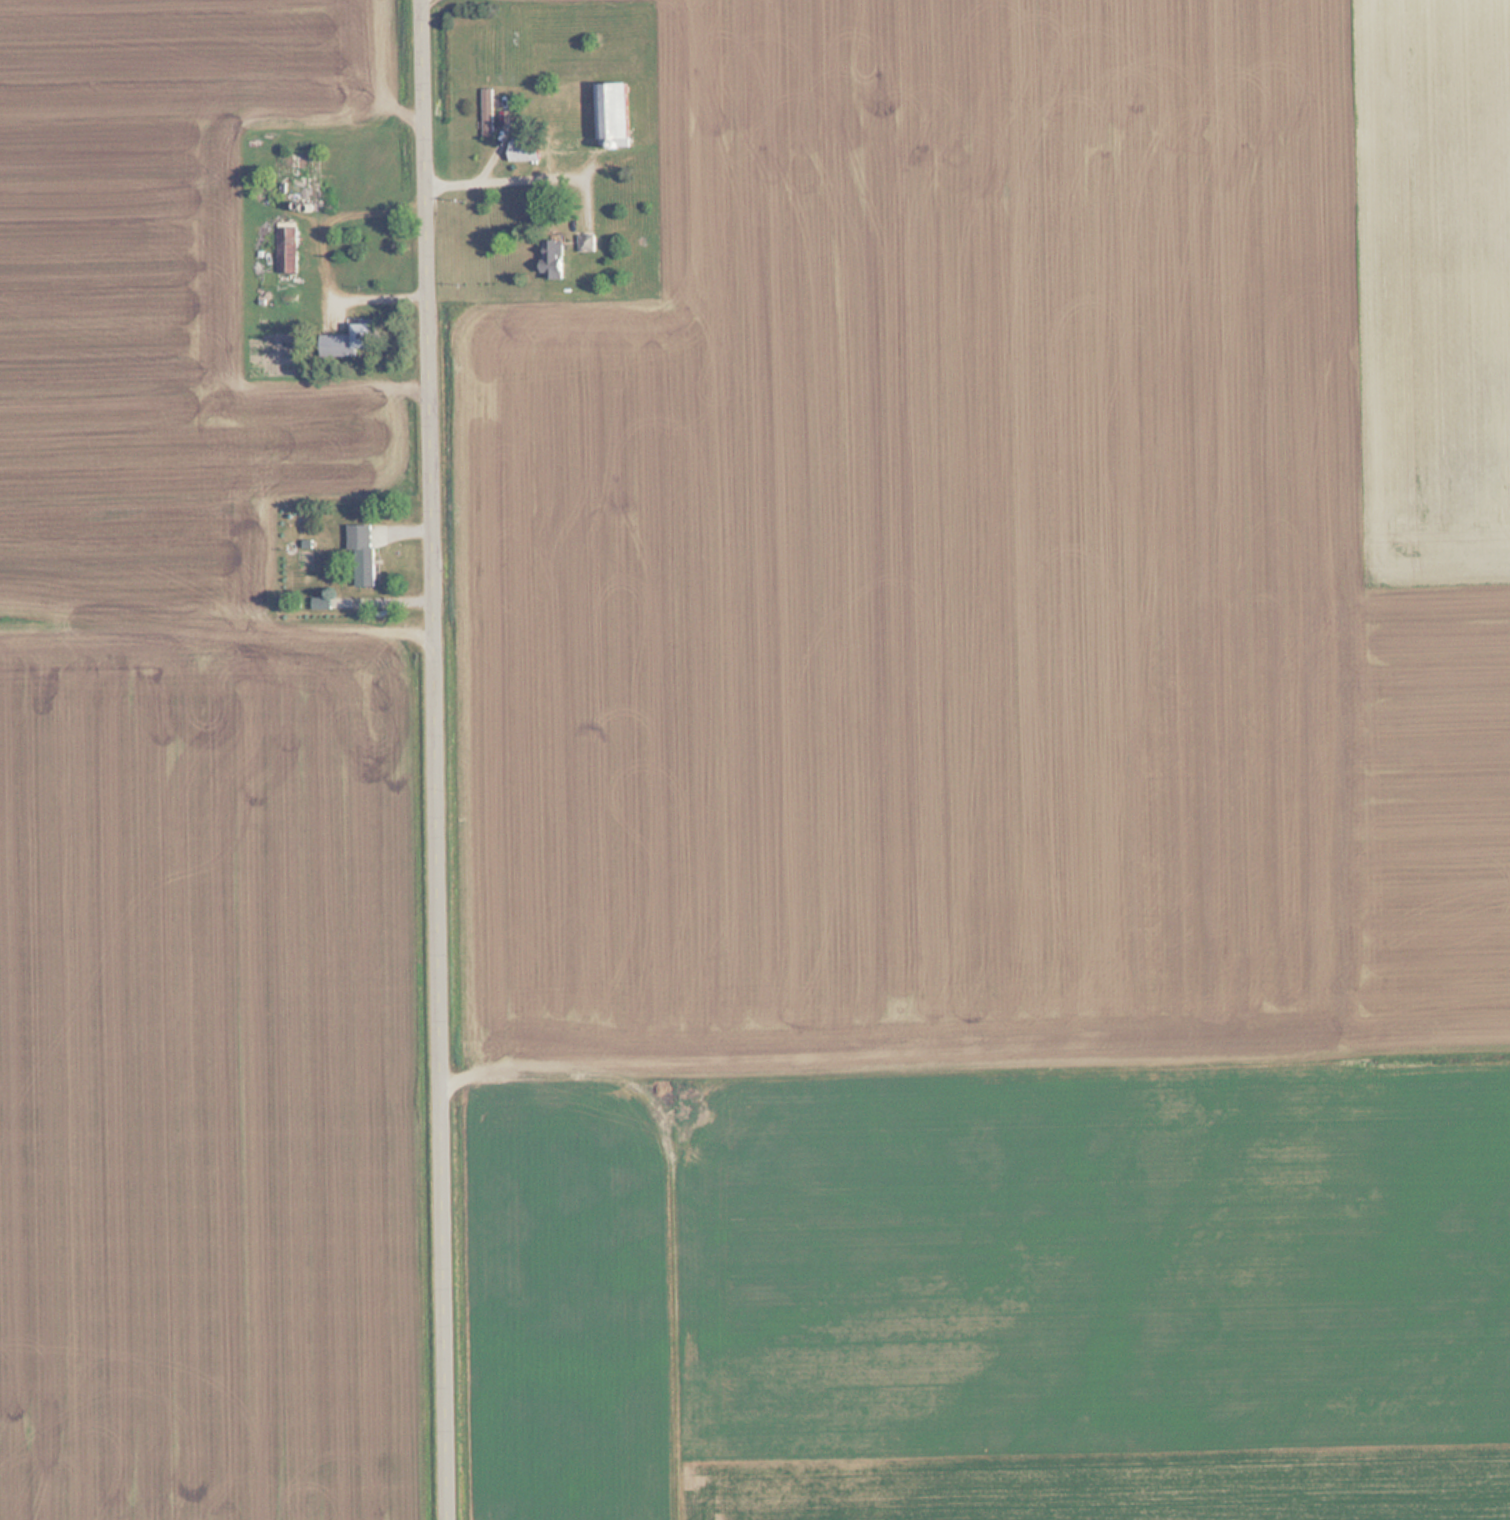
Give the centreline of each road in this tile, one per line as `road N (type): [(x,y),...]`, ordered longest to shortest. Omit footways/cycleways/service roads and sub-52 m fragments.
road 1 (residential): [(457,1519),(432,0)]

